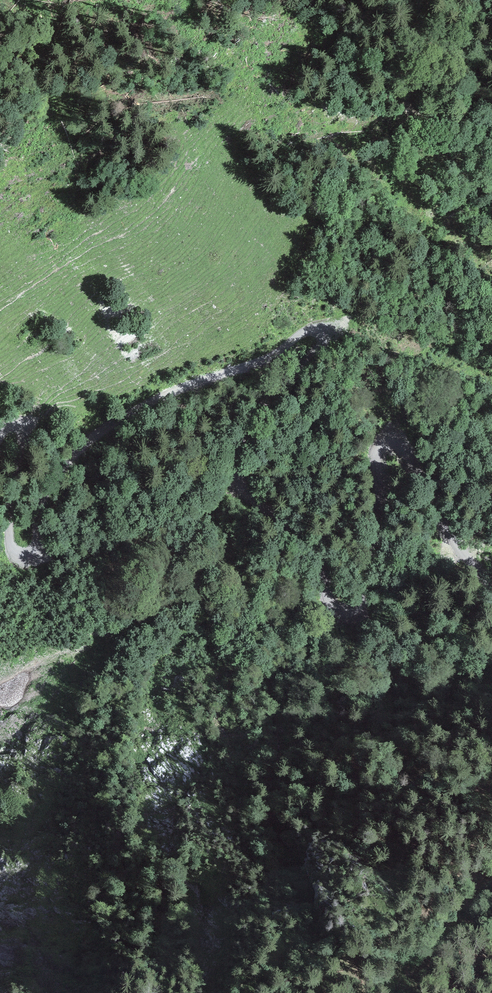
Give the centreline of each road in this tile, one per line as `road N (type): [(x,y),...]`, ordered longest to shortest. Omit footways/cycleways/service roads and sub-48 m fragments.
road 1 (track): [(491,586),(456,543),(395,439),(378,446),(379,514),(352,612),(334,607),(311,545),(247,493),(239,462),(247,428),(319,351),(318,331),(103,430),(44,495),(29,554),(11,547),(8,529),(23,433),(9,425),(0,433)]

